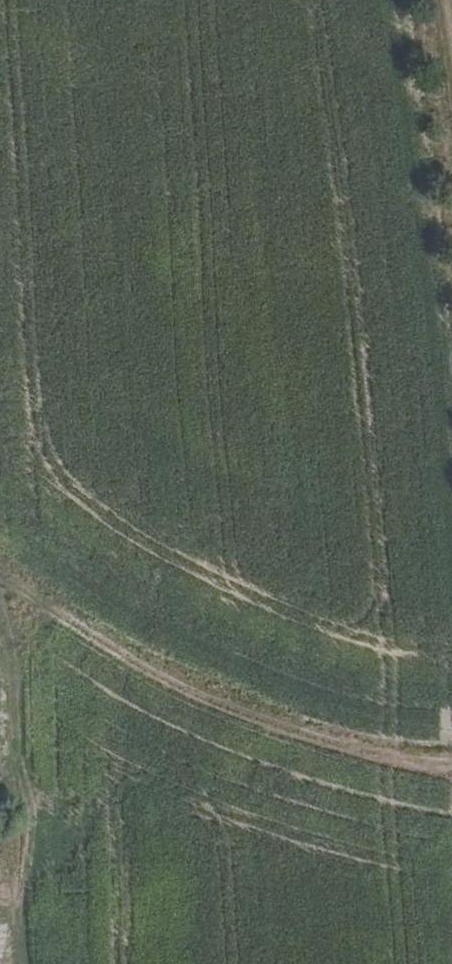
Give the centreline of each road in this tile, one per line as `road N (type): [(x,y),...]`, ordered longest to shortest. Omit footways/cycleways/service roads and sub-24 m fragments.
road 1 (track): [(451,761),(390,750),(180,680),(0,570)]

